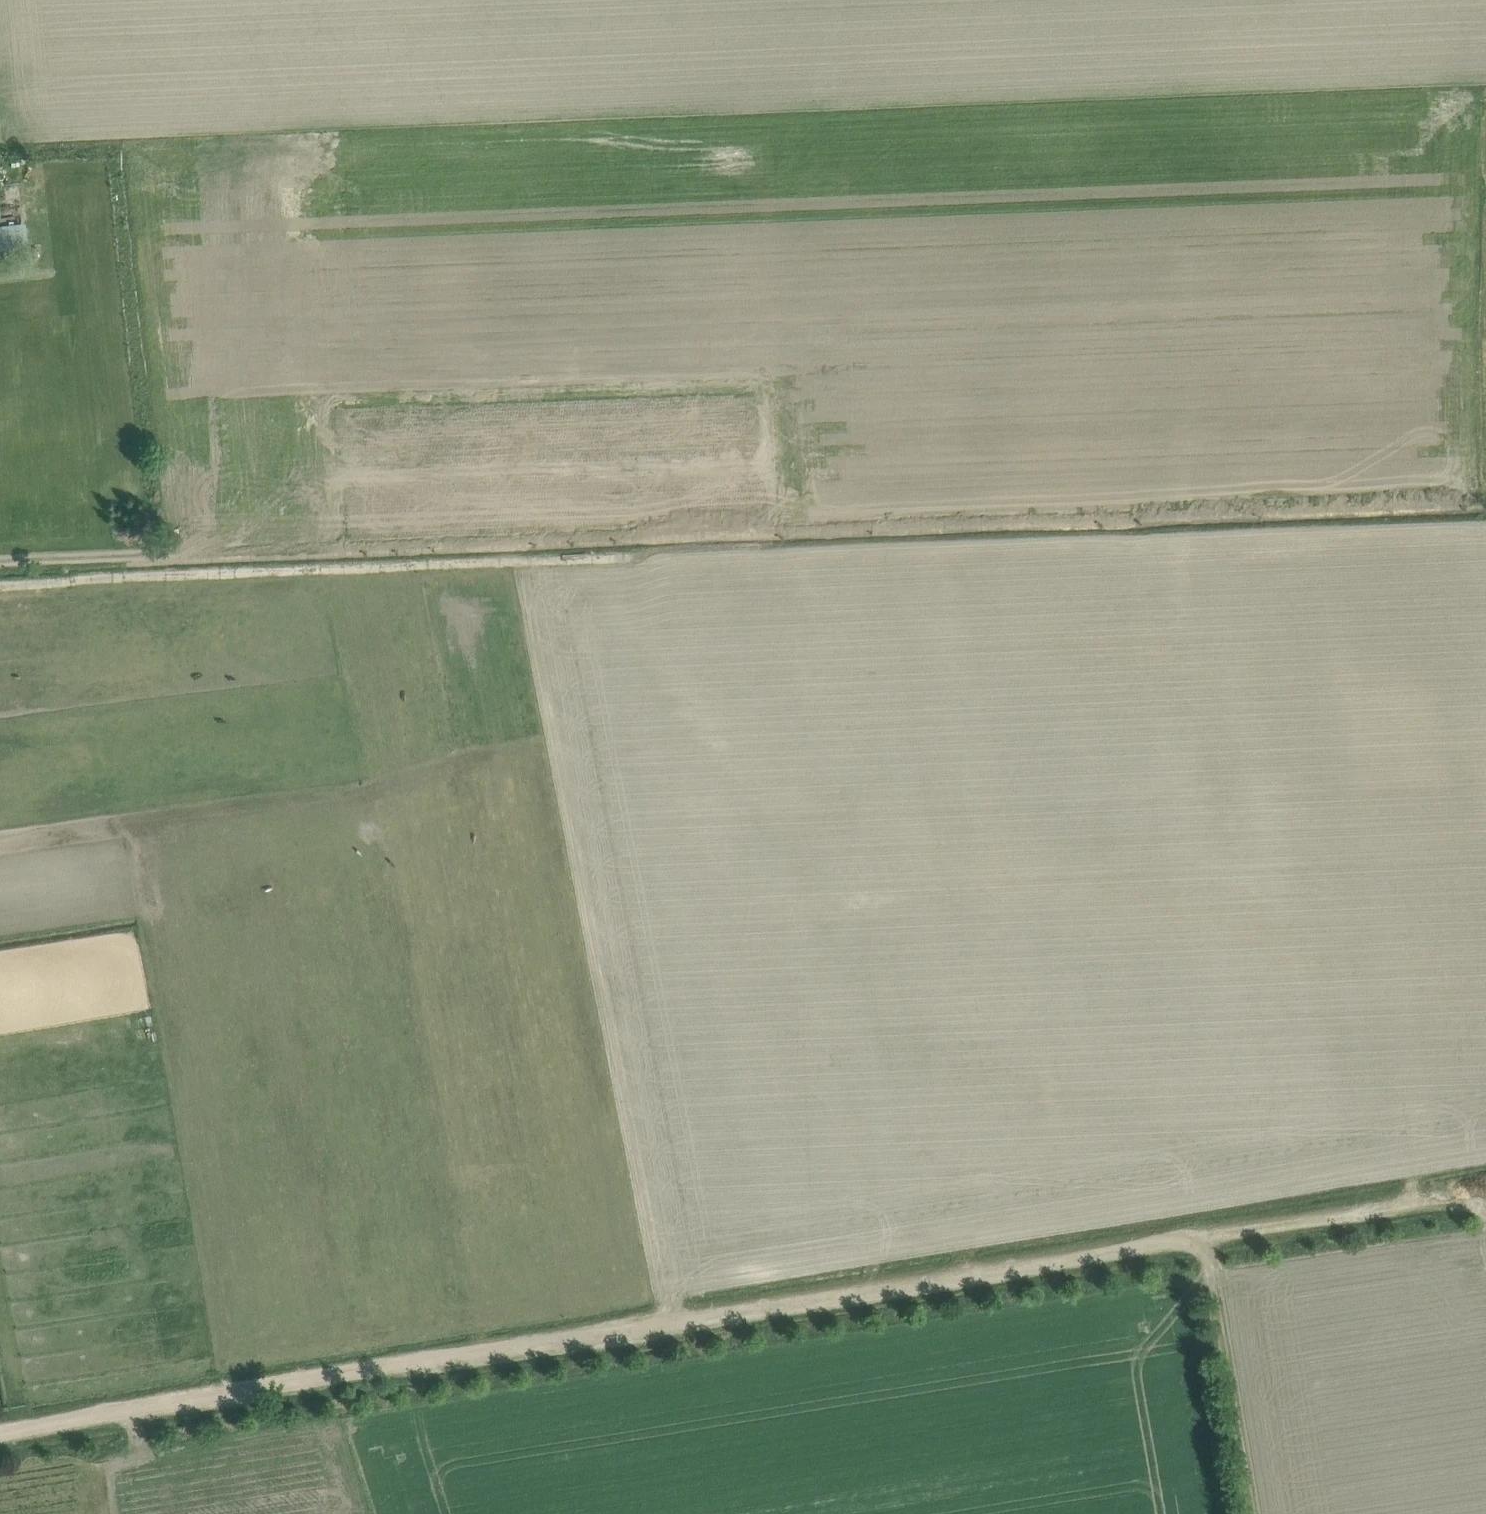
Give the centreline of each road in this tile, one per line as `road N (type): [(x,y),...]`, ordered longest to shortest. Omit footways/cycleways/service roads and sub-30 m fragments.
road 1 (track): [(0,1432),(1485,1194)]

